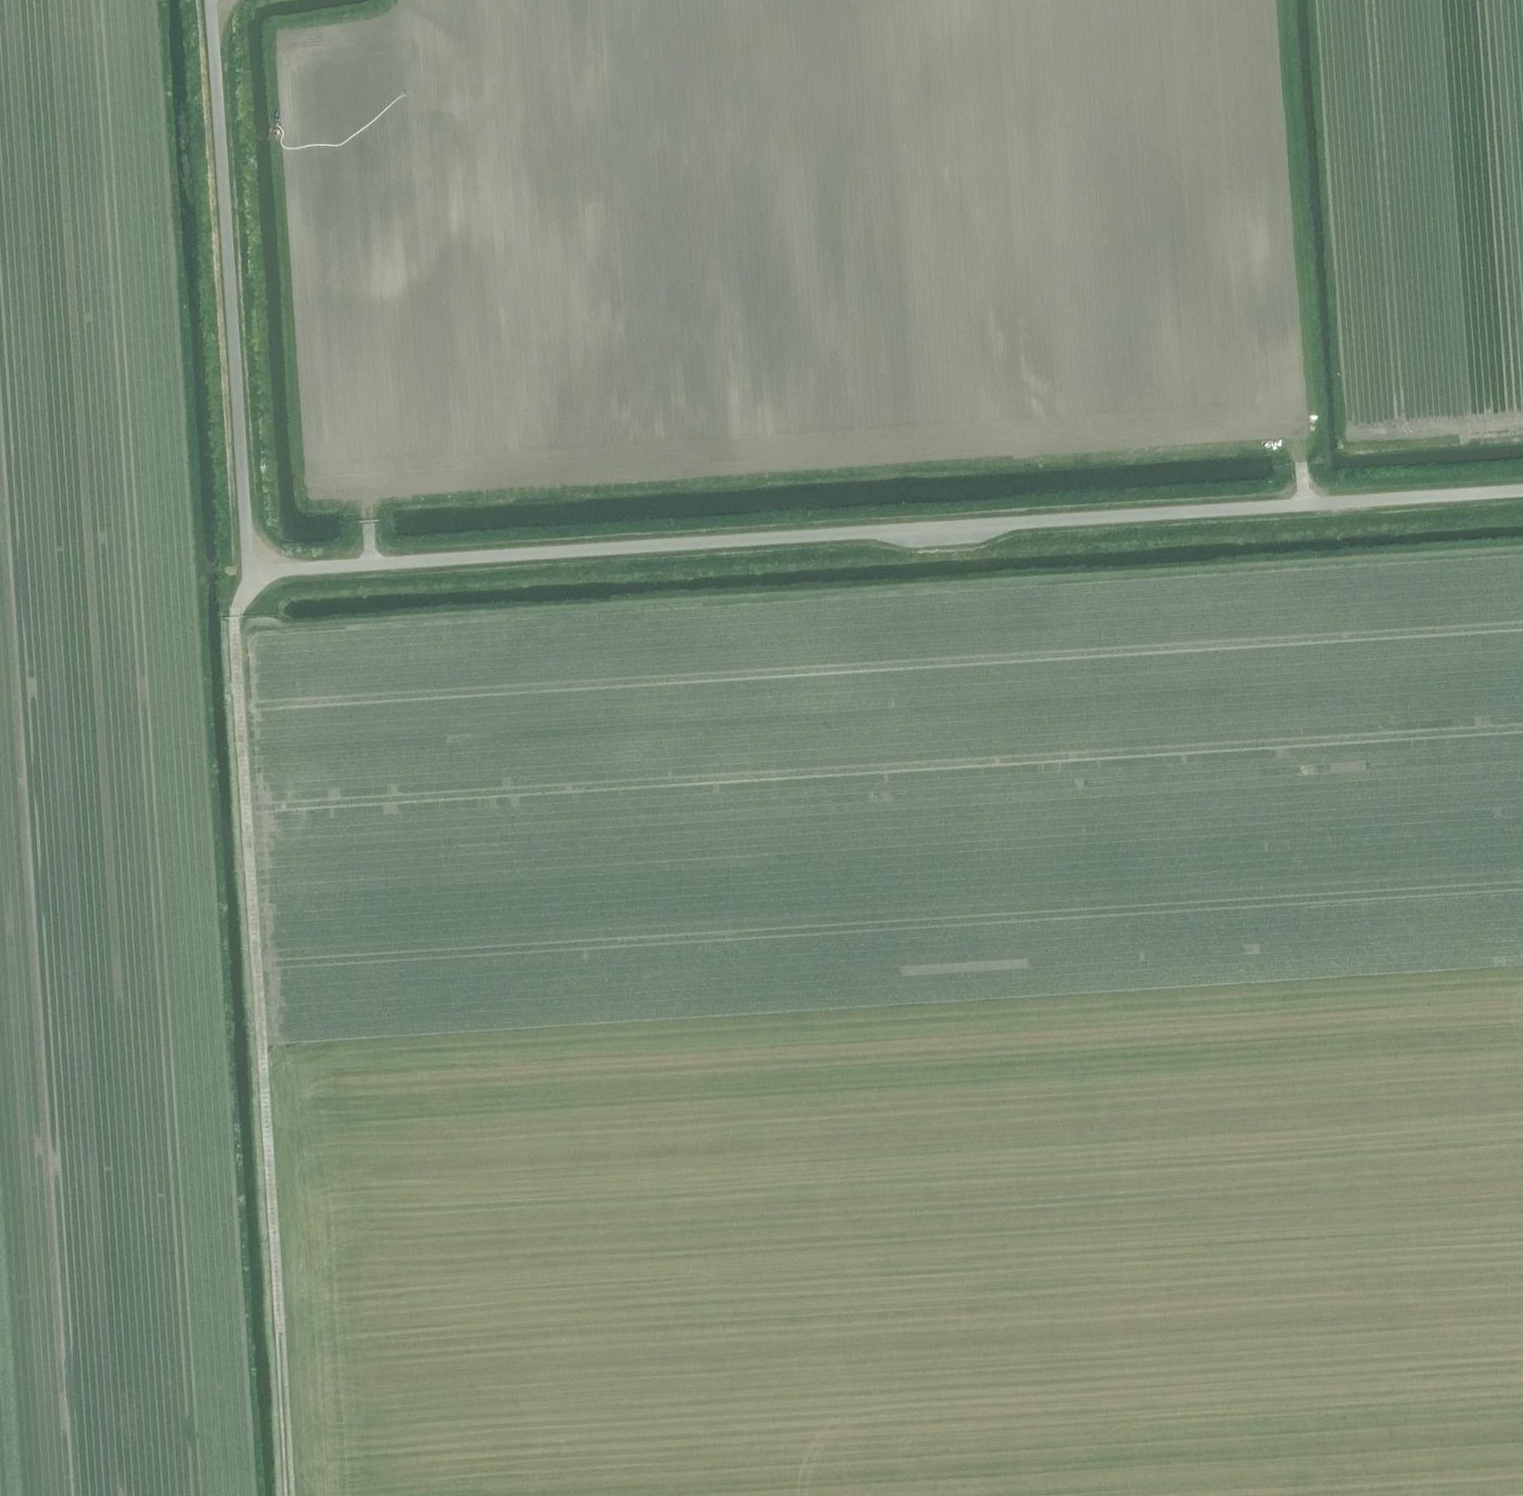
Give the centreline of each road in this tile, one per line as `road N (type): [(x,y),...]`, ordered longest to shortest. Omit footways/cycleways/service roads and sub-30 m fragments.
road 1 (track): [(287,1495),(235,613),(256,567)]

